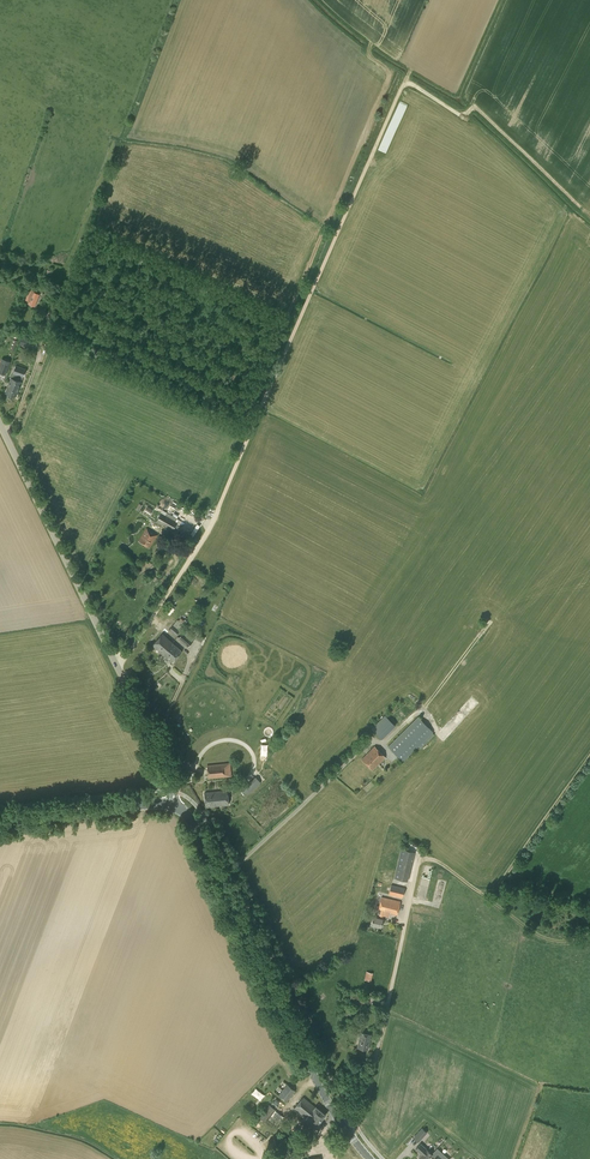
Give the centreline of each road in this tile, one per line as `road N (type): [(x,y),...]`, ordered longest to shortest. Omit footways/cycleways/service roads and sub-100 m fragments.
road 1 (unclassified): [(119,668),(214,521),(397,98),(416,90),(468,114)]
road 2 (secondary): [(368,1158),(335,1116),(174,804)]
road 3 (unclassified): [(119,668),(0,421)]
road 4 (track): [(345,1130),(363,1115),(408,922)]
road 5 (secondary): [(174,804),(0,823)]
road 6 (unclassified): [(174,804),(176,786),(119,668)]

